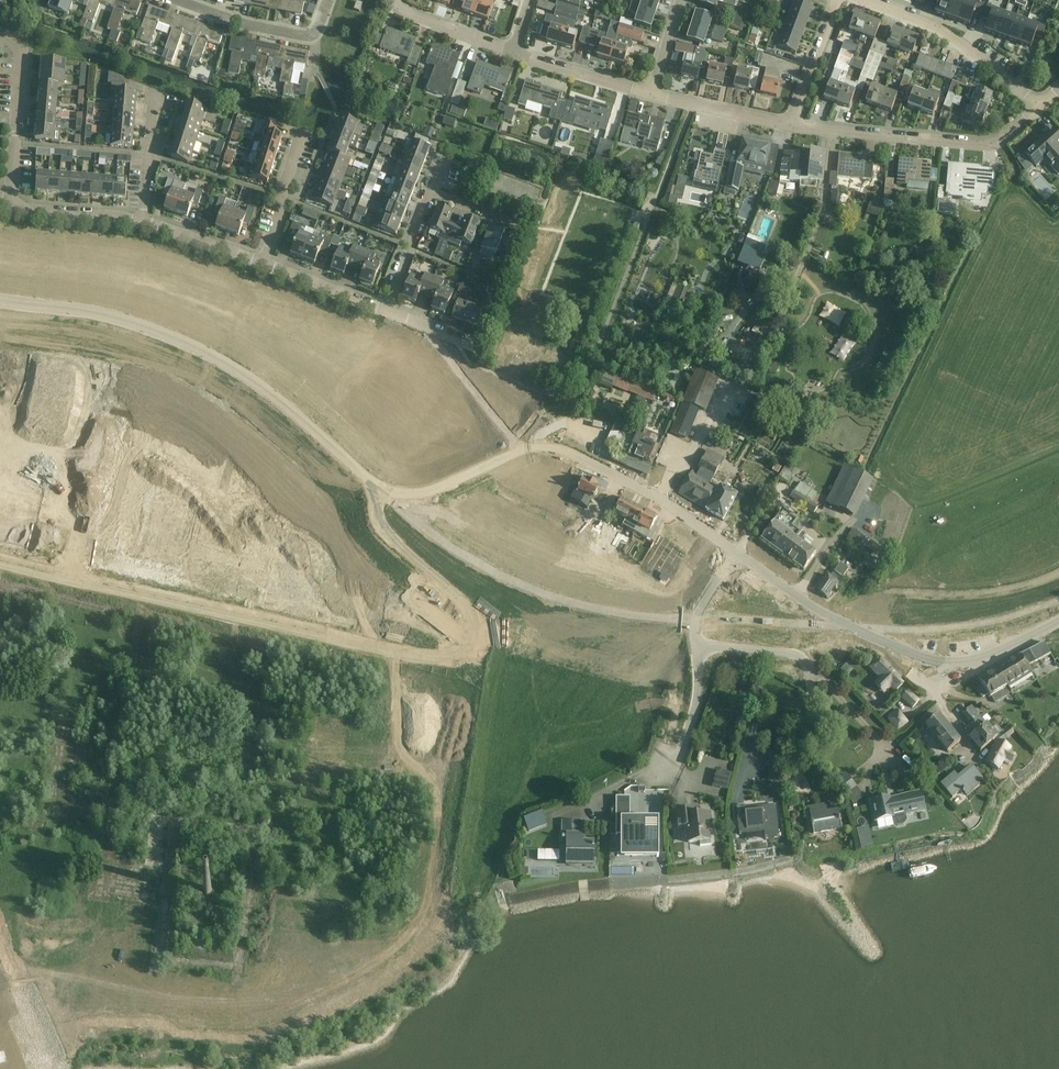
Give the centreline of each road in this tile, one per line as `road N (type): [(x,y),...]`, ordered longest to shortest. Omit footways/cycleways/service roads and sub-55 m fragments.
road 1 (unclassified): [(736,552),(656,495),(551,447),(517,452),(428,492),(387,489),(280,397),(196,347),(103,314),(0,301)]
road 2 (residential): [(791,125),(996,142),(1040,105)]
road 3 (unclassified): [(736,552),(836,622),(941,662)]
road 4 (residential): [(1040,105),(940,27),(867,0)]
road 5 (residential): [(329,0),(311,36),(176,0)]
road 6 (residential): [(11,189),(21,50),(0,37)]
road 7 (track): [(0,968),(152,992)]
road 8 (residential): [(143,222),(38,212),(16,206),(11,189)]
road 9 (residential): [(791,125),(649,94)]
road 10 (residential): [(649,94),(514,52)]
road 11 (residential): [(791,125),(842,0)]
road 12 (residential): [(264,264),(301,136)]
road 13 (residential): [(387,311),(264,264)]
road 14 (residential): [(797,803),(810,672)]
road 15 (residential): [(514,52),(405,12),(397,0)]
road 16 (residential): [(143,222),(157,93)]
road 17 (residential): [(264,264),(143,222)]
road 18 (residential): [(387,311),(430,191)]
road 19 (unclassified): [(941,662),(987,656),(1058,619)]
road 20 (residential): [(810,672),(791,655),(696,651)]

